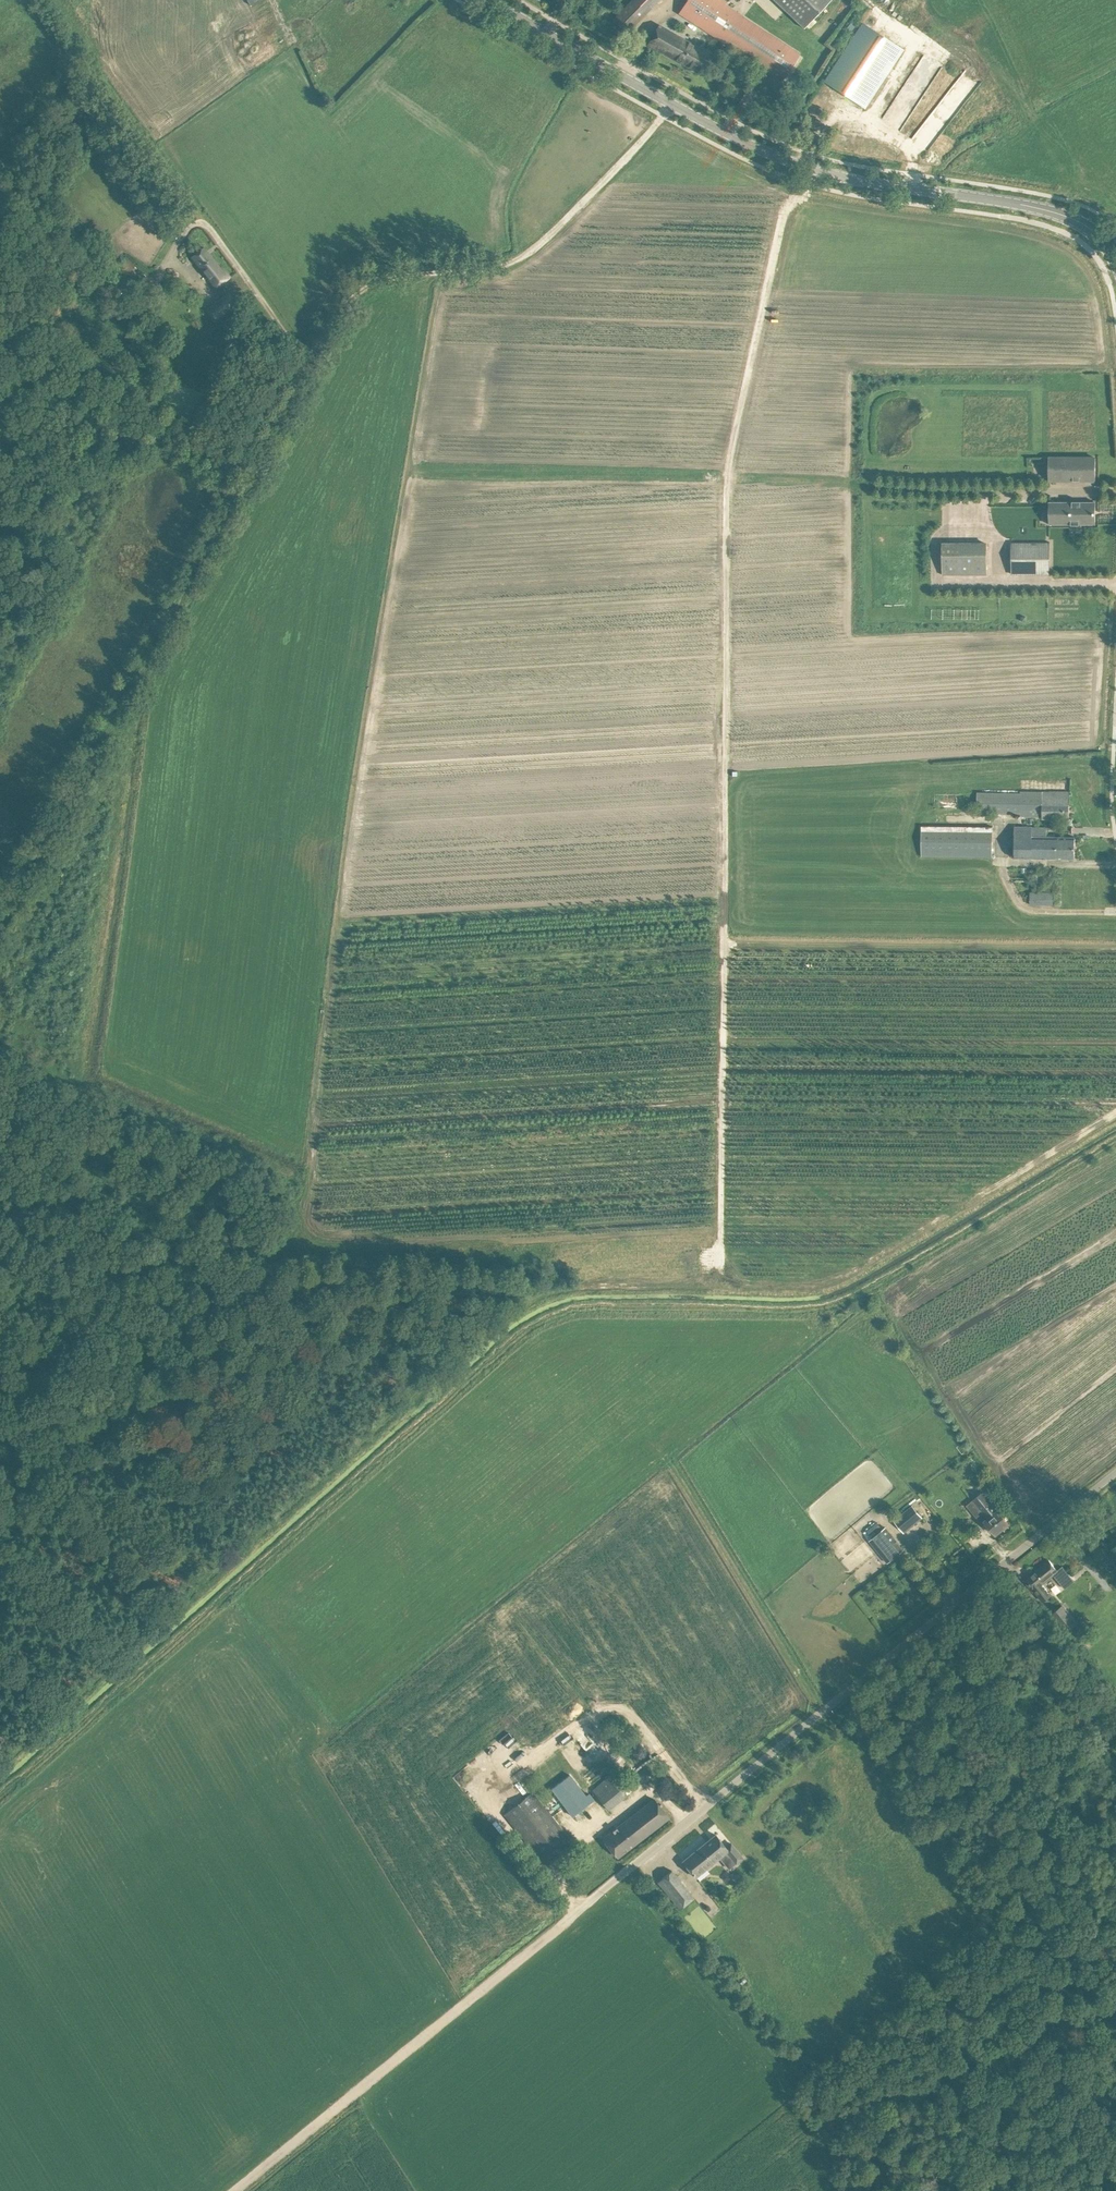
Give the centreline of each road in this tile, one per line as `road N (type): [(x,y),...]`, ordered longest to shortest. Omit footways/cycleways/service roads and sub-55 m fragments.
road 1 (unclassified): [(558,1926),(1115,1472)]
road 2 (tertiary): [(1115,258),(1087,226),(1042,209),(856,181),(773,157),(495,0)]
road 3 (track): [(558,1926),(234,2190)]

